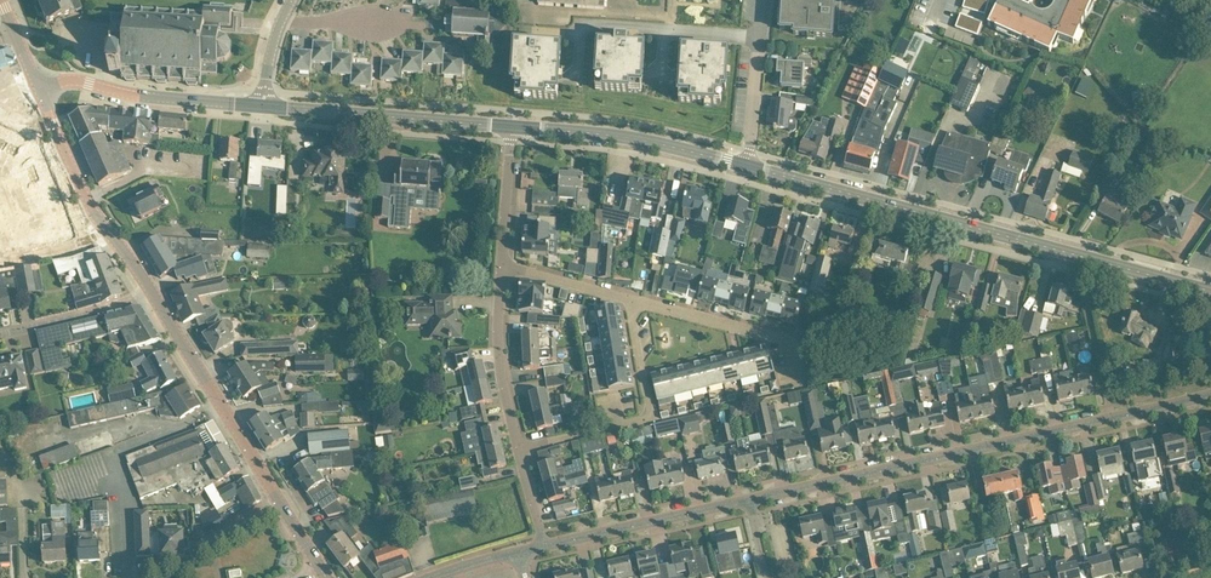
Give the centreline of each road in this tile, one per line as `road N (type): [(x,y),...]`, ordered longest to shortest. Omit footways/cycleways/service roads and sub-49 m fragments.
road 1 (tertiary): [(746,167),(1210,292)]
road 2 (residential): [(1181,403),(746,501)]
road 3 (tertiary): [(324,573),(155,296)]
road 4 (residential): [(518,448),(650,413),(632,299)]
road 5 (tertiary): [(263,105),(513,128)]
road 6 (tertiary): [(155,296),(87,200),(37,86)]
road 7 (residential): [(761,39),(583,26),(571,33),(526,30)]
road 8 (tertiary): [(513,128),(637,141),(746,167)]
road 9 (residential): [(209,410),(115,455),(126,577)]
road 10 (residential): [(746,501),(545,546)]
road 11 (residential): [(518,448),(500,356),(503,266)]
road 12 (tertiary): [(196,100),(71,83),(37,86)]
road 13 (residential): [(155,296),(0,336)]
road 14 (residential): [(632,299),(781,338)]
road 15 (residential): [(503,266),(513,128)]
road 16 (residential): [(503,266),(632,299)]
road 17 (residential): [(746,167),(761,39)]

